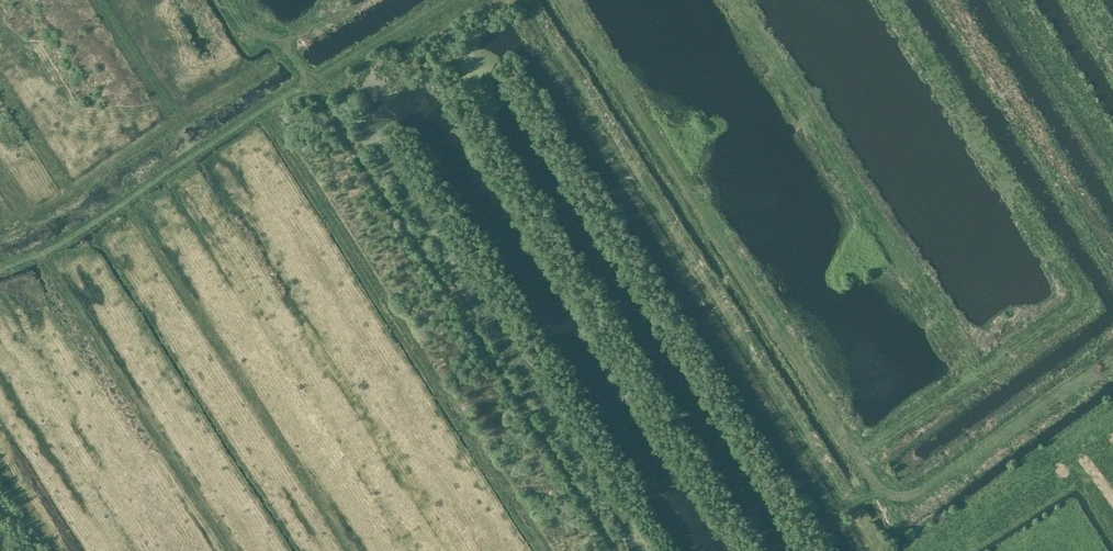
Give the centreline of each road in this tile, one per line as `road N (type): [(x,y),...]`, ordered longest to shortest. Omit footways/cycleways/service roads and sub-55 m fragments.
road 1 (track): [(613,550),(320,100)]

